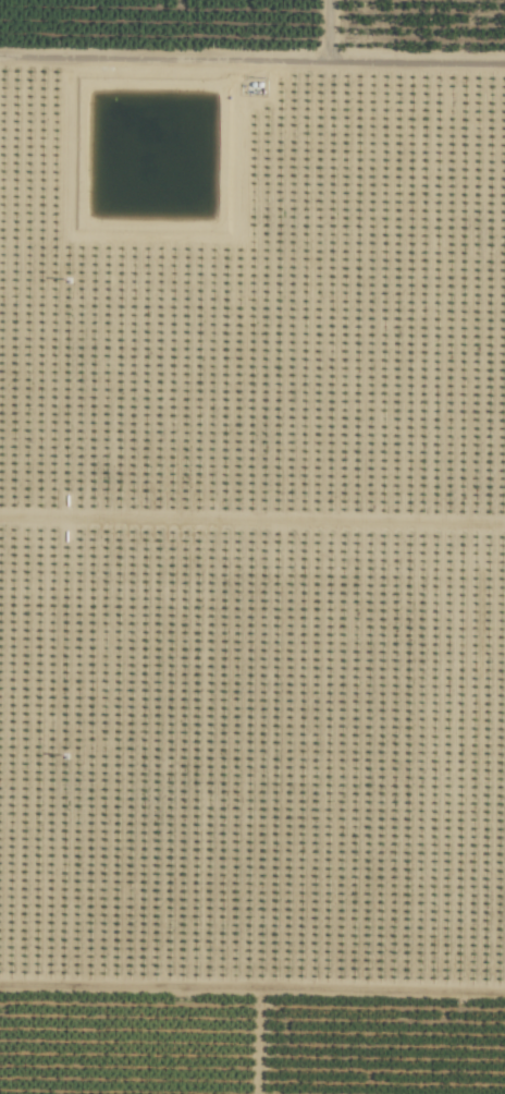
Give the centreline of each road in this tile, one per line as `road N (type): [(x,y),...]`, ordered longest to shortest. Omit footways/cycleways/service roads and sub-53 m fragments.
road 1 (residential): [(0,70),(504,71)]

